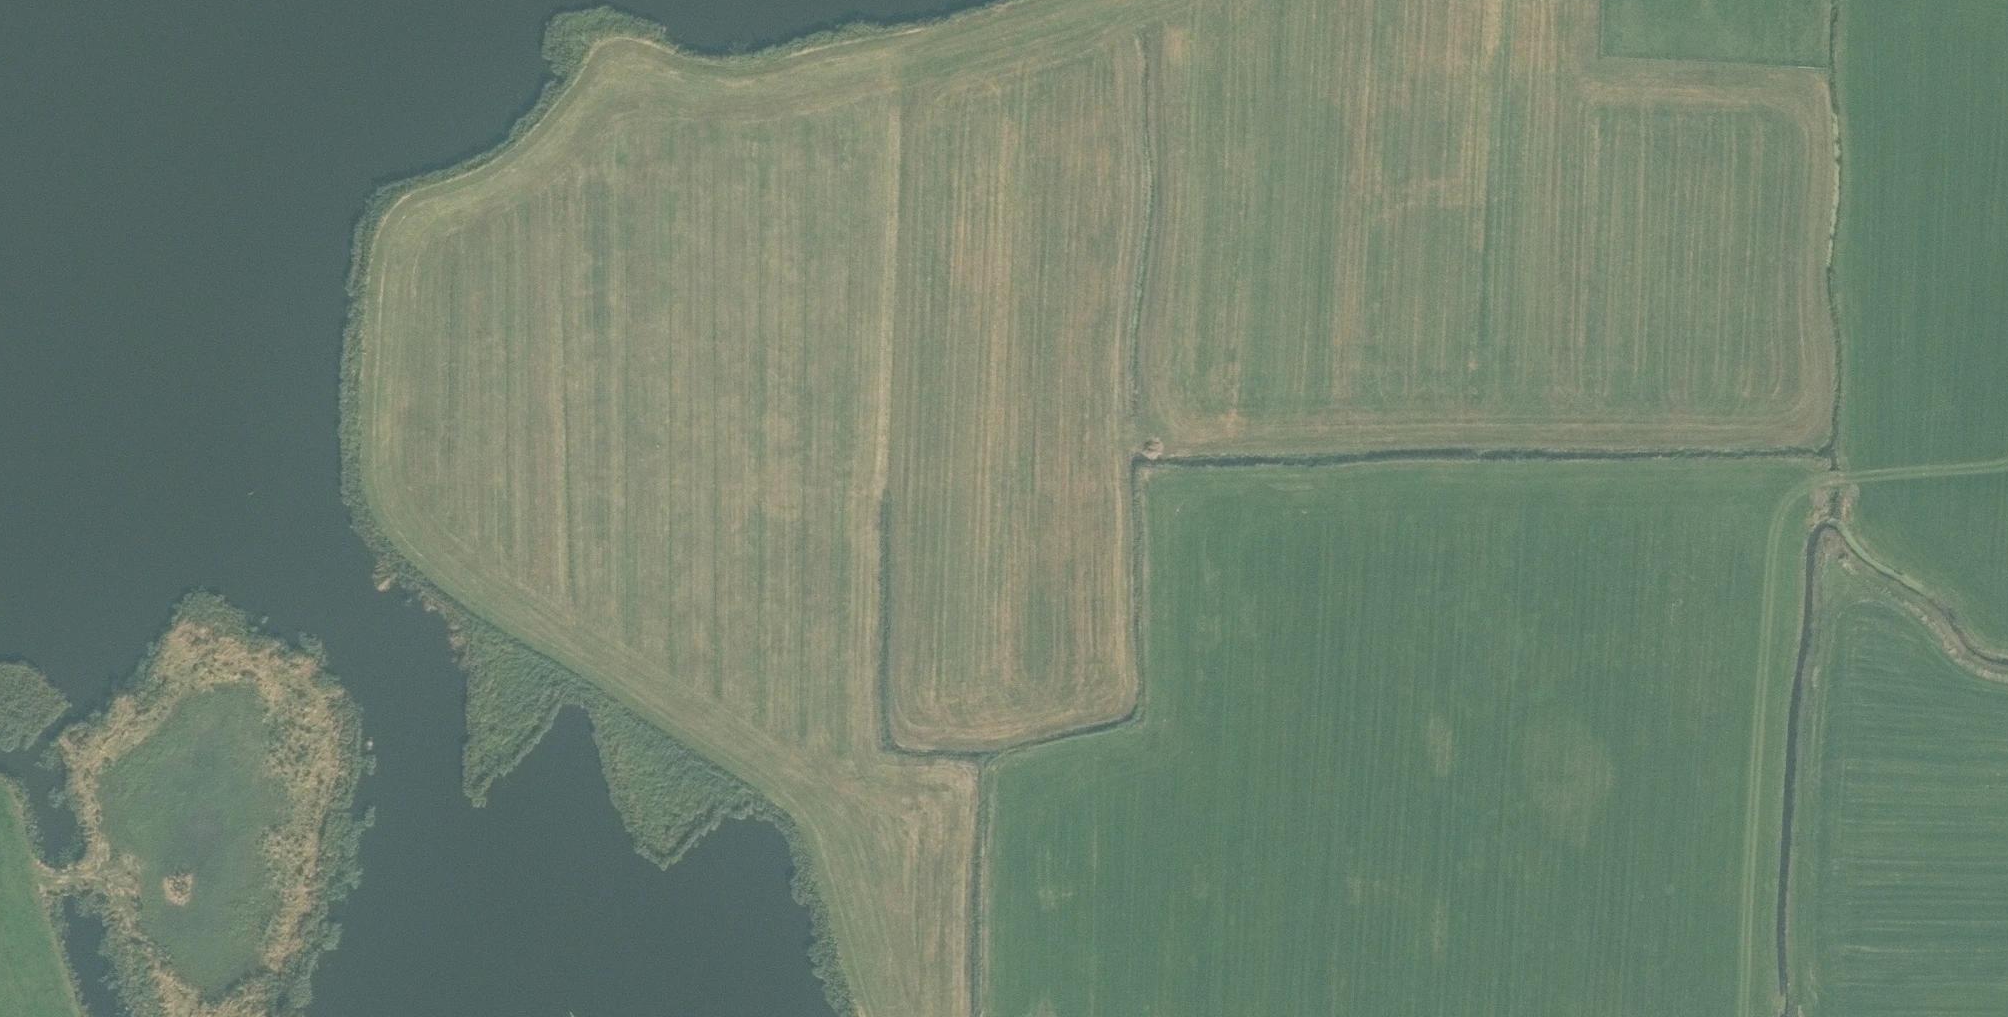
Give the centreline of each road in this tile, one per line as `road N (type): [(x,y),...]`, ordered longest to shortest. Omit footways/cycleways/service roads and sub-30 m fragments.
road 1 (track): [(2007,456),(1932,481),(1813,485)]

